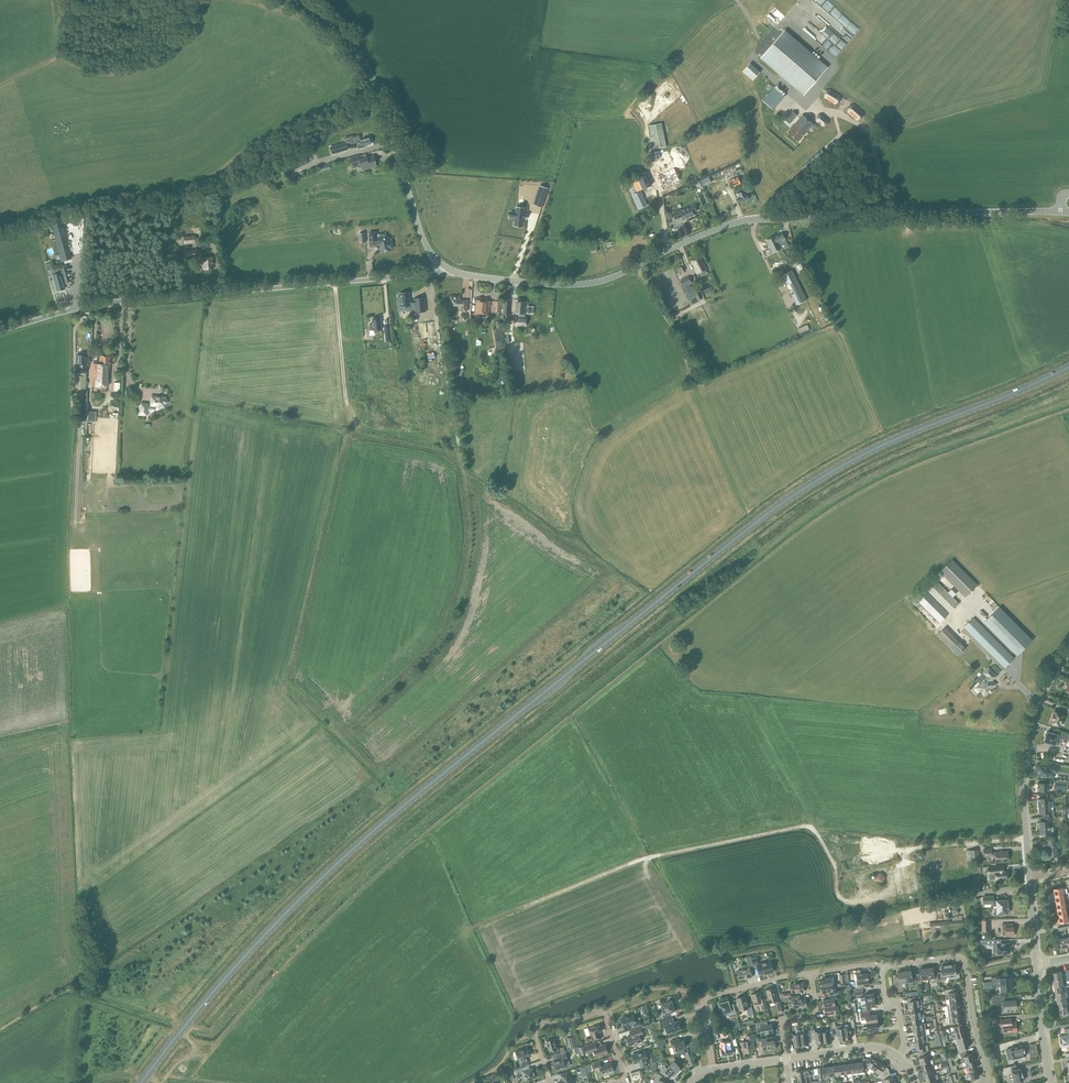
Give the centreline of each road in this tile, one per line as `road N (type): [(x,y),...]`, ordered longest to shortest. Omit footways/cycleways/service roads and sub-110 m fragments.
road 1 (primary): [(141,1082),(252,949),(348,853),(735,538),(875,448),(1068,366)]
road 2 (tertiary): [(1061,211),(744,221),(612,278),(569,286),(444,267)]
road 3 (unclassified): [(0,331),(98,305),(444,267)]
road 4 (tertiary): [(444,267),(421,232),(375,82),(347,40),(302,0)]
road 5 (residential): [(1029,878),(1023,788),(1030,722),(1068,649)]
road 6 (residential): [(982,1082),(990,1074),(963,959),(881,966)]
road 7 (residential): [(549,1082),(535,1029),(597,1012),(606,1017),(624,1079)]
road 8 (residential): [(811,973),(708,997),(713,1069)]

